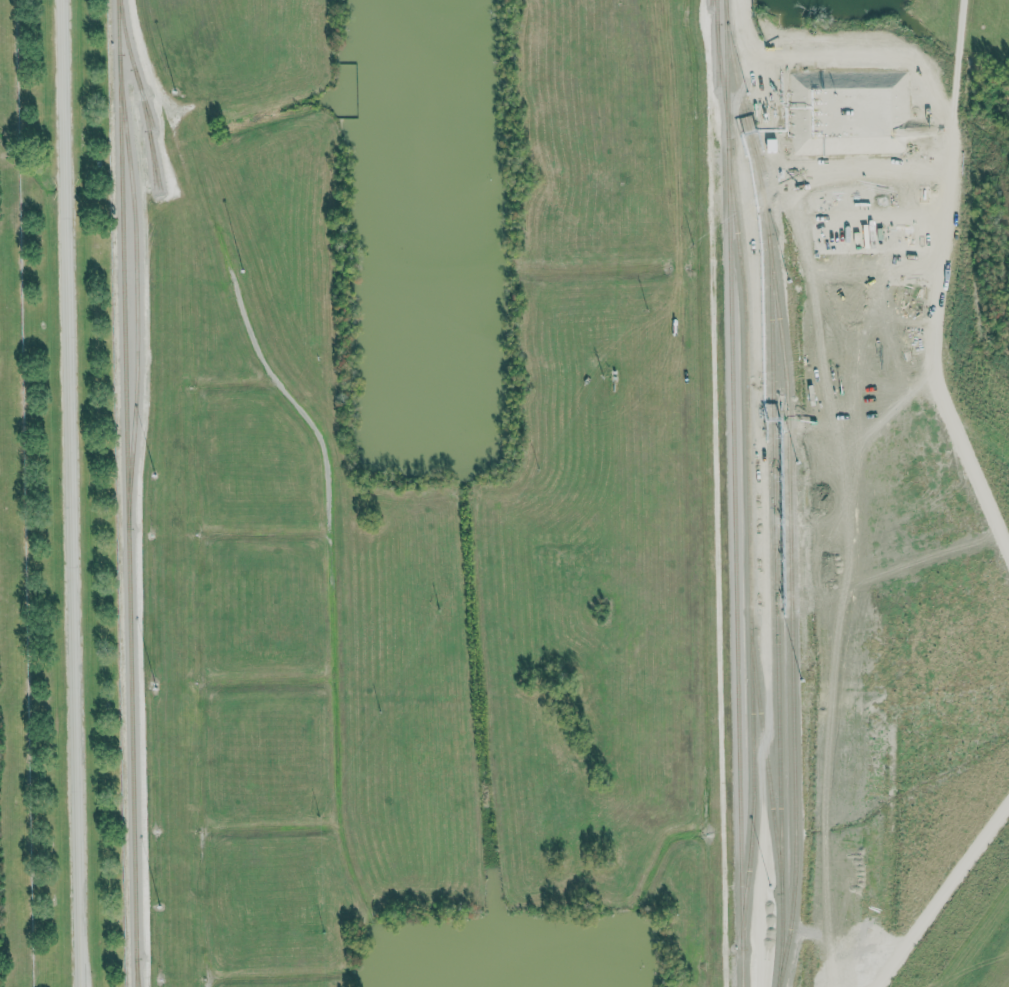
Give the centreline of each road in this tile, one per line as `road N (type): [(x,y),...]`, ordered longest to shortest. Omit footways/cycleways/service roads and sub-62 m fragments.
road 1 (track): [(672,0),(679,394)]

